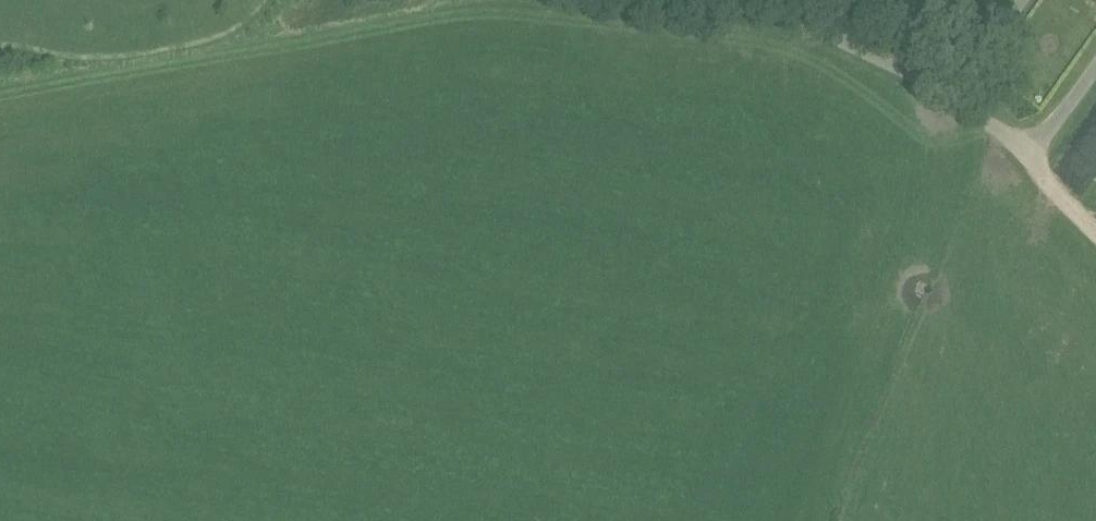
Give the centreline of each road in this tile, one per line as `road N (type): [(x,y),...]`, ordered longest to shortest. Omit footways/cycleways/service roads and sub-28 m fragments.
road 1 (unclassified): [(1095,230),(975,111),(825,33),(783,0)]
road 2 (track): [(1024,0),(949,94)]

